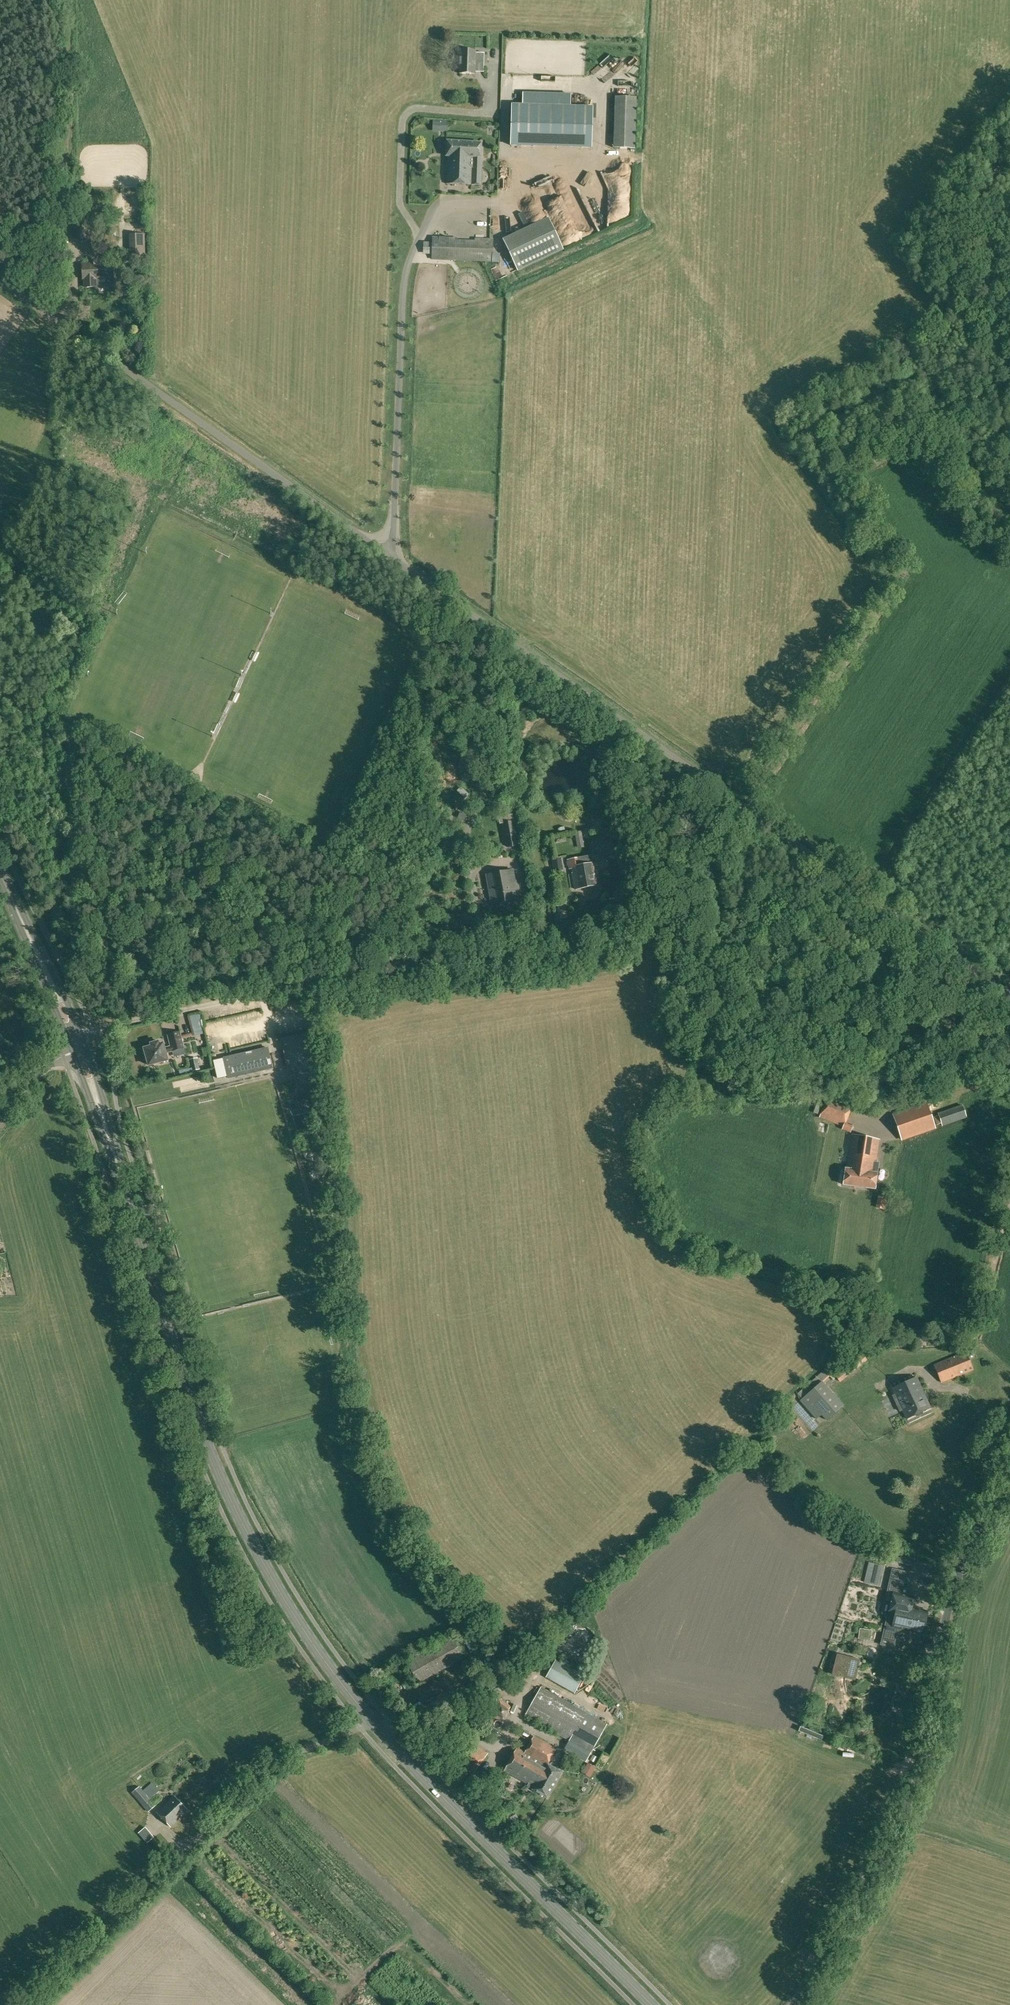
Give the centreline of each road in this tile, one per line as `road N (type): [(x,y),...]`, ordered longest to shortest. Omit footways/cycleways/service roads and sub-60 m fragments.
road 1 (unclassified): [(0,282),(852,883)]
road 2 (secondary): [(376,1727),(295,1619),(219,1473),(77,1040)]
road 3 (unclassified): [(795,2004),(893,1836),(927,1744),(957,1580),(985,1525),(1009,1497)]
road 4 (secondary): [(648,2004),(376,1727)]
road 5 (track): [(852,883),(497,955),(485,948)]
road 6 (track): [(1009,684),(874,898)]
road 7 (residential): [(170,1864),(270,1766),(376,1727)]
road 8 (track): [(29,2004),(170,1864)]
road 9 (unclassified): [(77,1040),(269,991)]
road 10 (unclassified): [(1009,995),(852,883)]
road 11 (secondary): [(77,1040),(0,869)]

